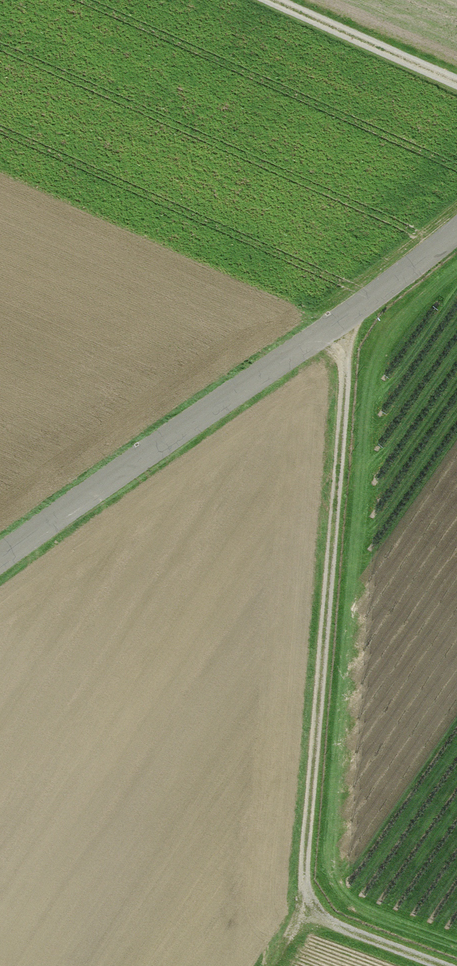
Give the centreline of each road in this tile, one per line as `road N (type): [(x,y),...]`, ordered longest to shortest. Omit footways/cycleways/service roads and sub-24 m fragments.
road 1 (track): [(429,965),(339,932),(323,923),(307,894),(355,312)]
road 2 (unclassified): [(0,575),(456,232)]
road 3 (track): [(456,84),(261,0)]

